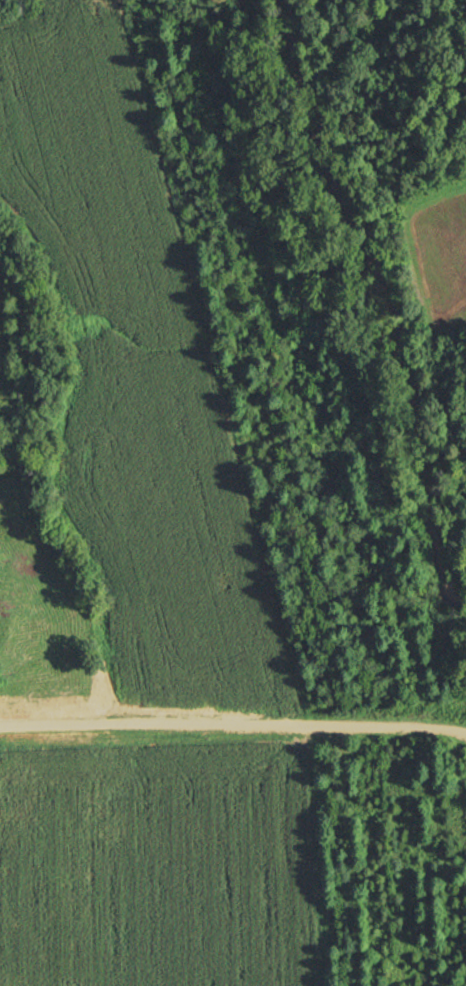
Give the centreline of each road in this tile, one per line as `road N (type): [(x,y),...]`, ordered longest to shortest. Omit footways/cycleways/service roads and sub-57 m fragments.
road 1 (residential): [(465,722),(0,728)]

